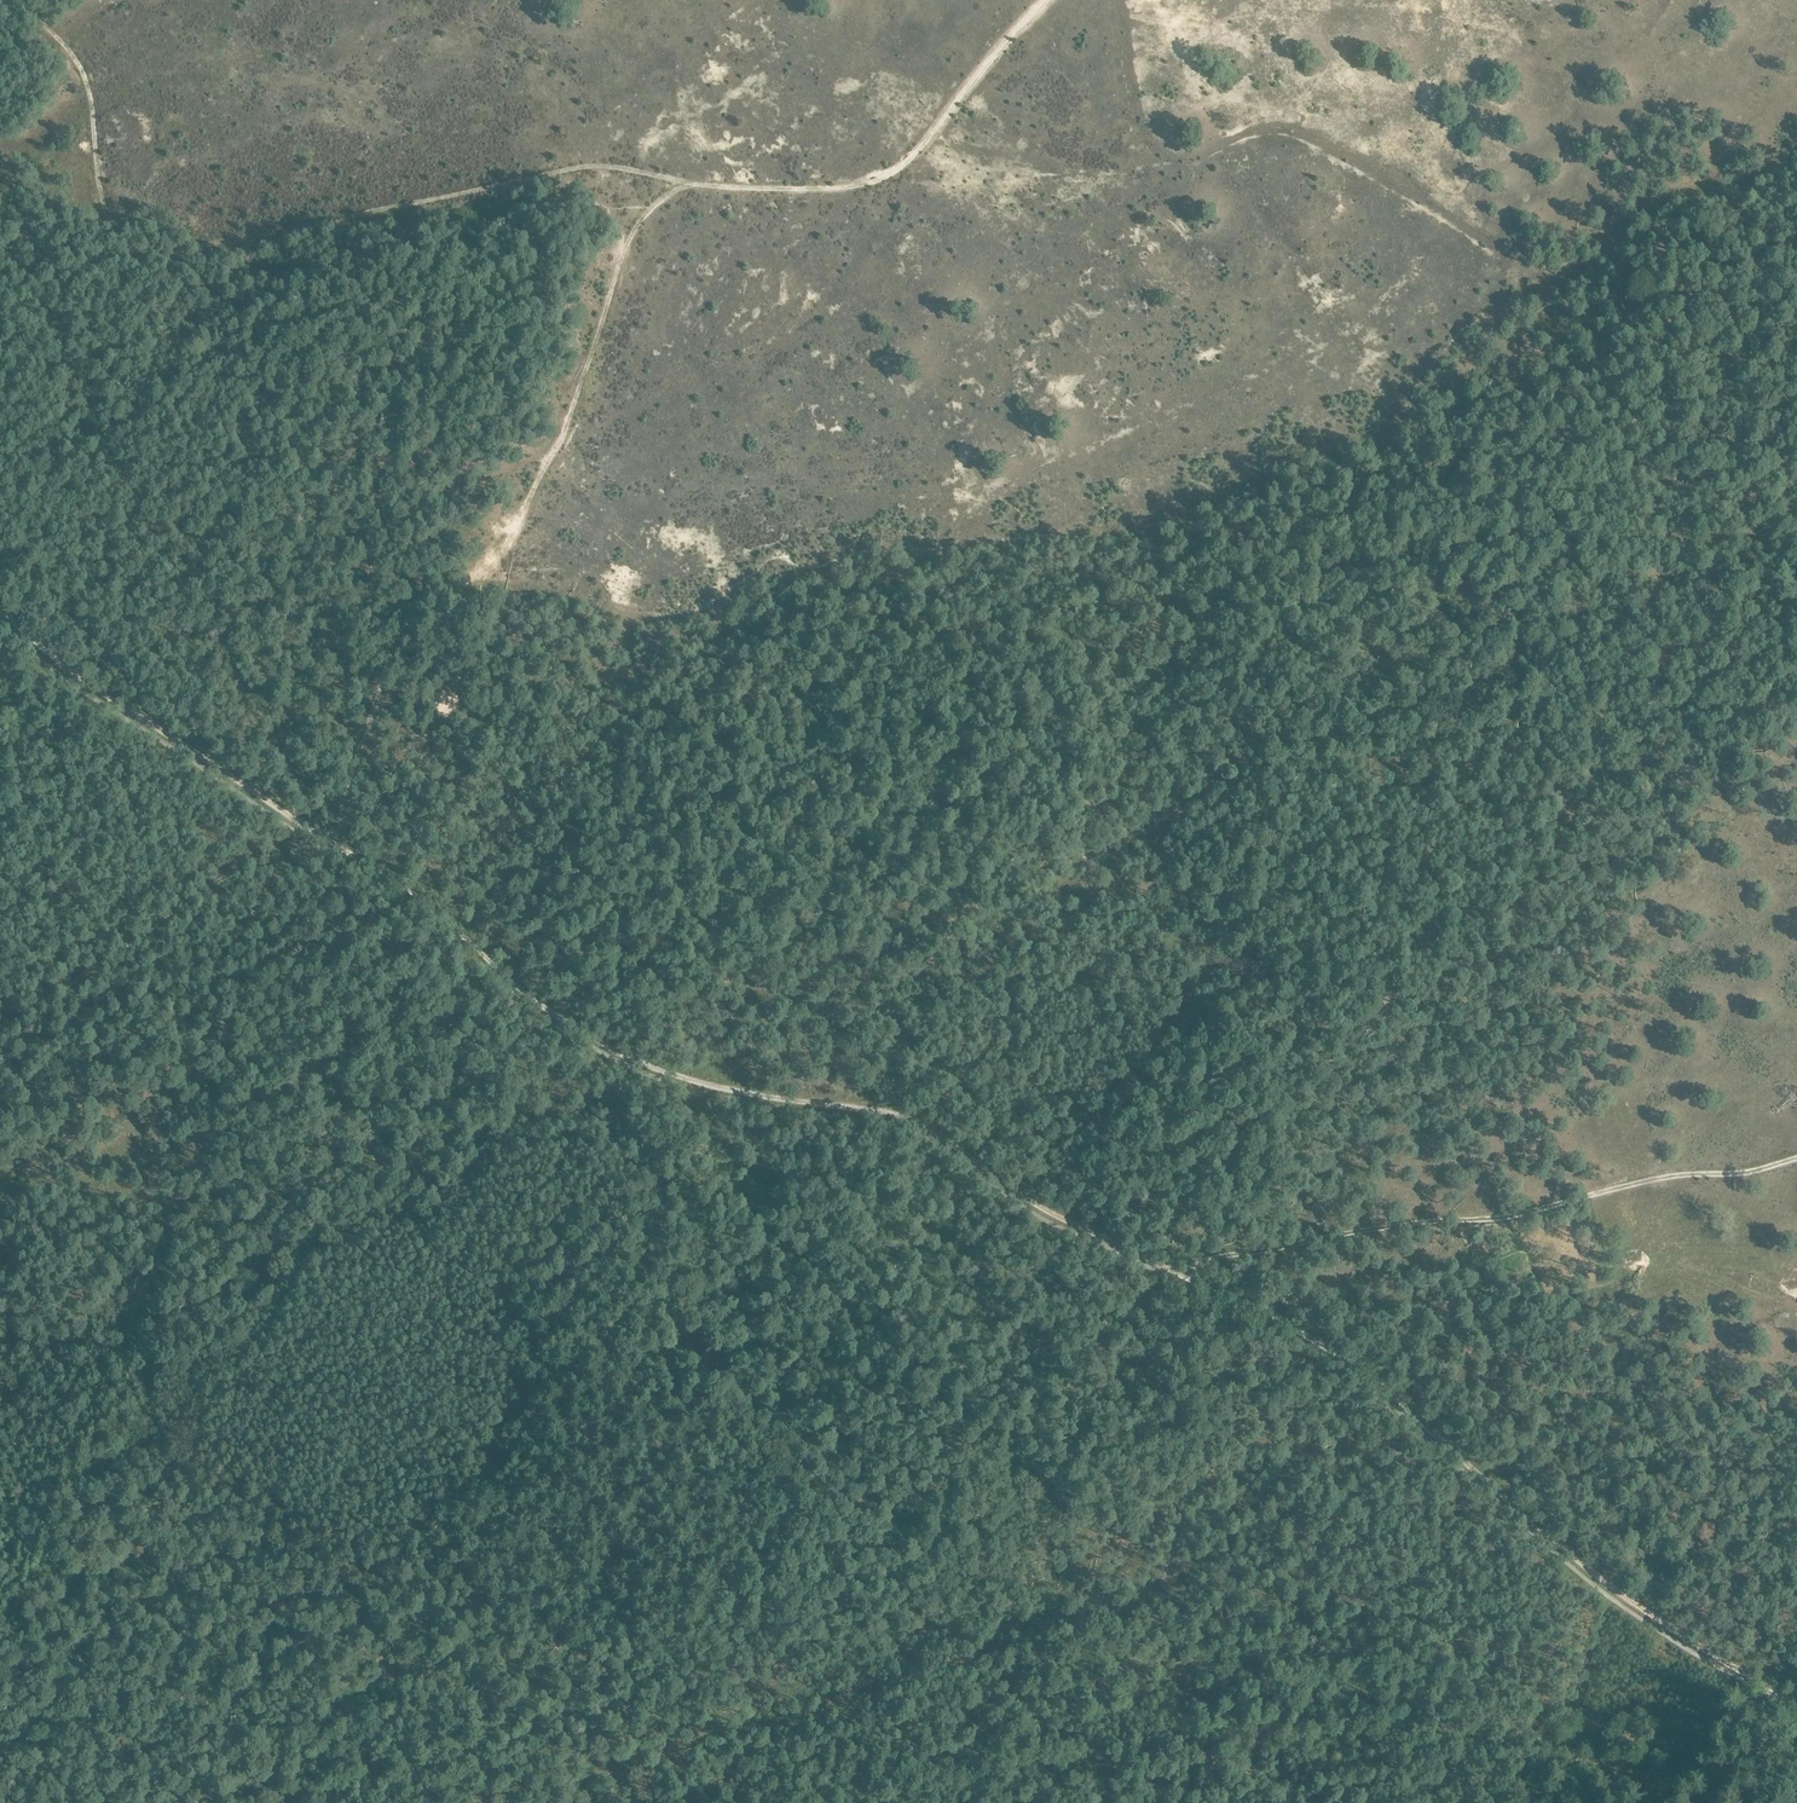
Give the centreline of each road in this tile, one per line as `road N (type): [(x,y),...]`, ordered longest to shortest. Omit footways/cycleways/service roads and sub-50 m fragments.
road 1 (track): [(1177,1273),(1027,1199),(917,1123),(709,1085),(622,1054),(542,1006),(420,897),(322,837)]
road 2 (track): [(578,1029),(658,1179),(671,1291),(700,1367),(842,1473),(855,1488),(882,1573),(932,1627)]
road 3 (track): [(1177,1273),(1211,1258),(1350,1232),(1514,1217),(1665,1177),(1736,1174),(1796,1158)]
road 4 (track): [(691,183),(655,204),(625,249),(570,419),(517,531),(477,584),(420,602),(385,667)]
road 5 (track): [(691,183),(592,166),(135,260)]
road 6 (track): [(1611,1589),(1388,1390),(1286,1325),(1177,1273)]
road 7 (track): [(1045,0),(898,172),(851,186),(691,183)]
road 8 (track): [(301,824),(79,677),(0,613)]
road 9 (track): [(301,824),(0,1034)]
road 10 (track): [(932,1627),(1134,1802)]
road 11 (track): [(1796,1702),(1611,1589)]
road 12 (track): [(385,667),(338,810),(322,837)]

